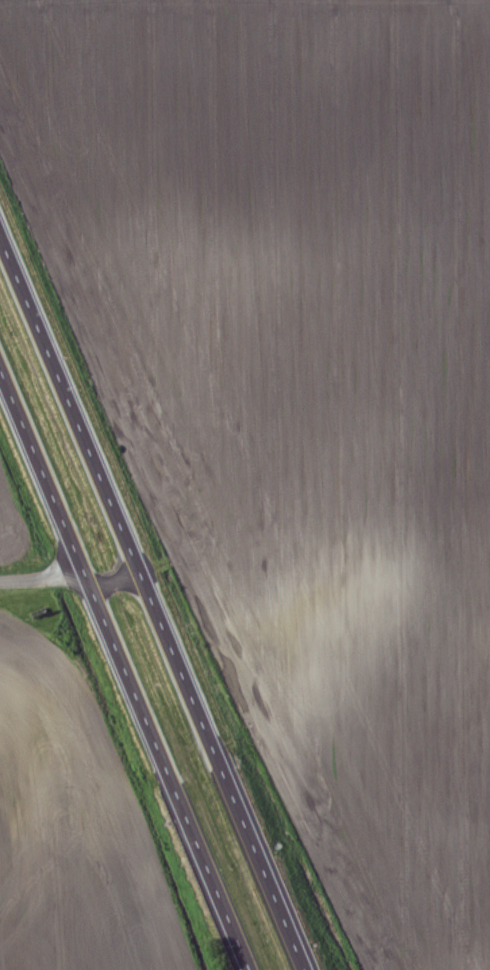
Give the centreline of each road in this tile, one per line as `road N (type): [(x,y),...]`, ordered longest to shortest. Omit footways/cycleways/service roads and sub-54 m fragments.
road 1 (trunk): [(321,969),(0,204)]
road 2 (trunk): [(0,343),(265,969)]

